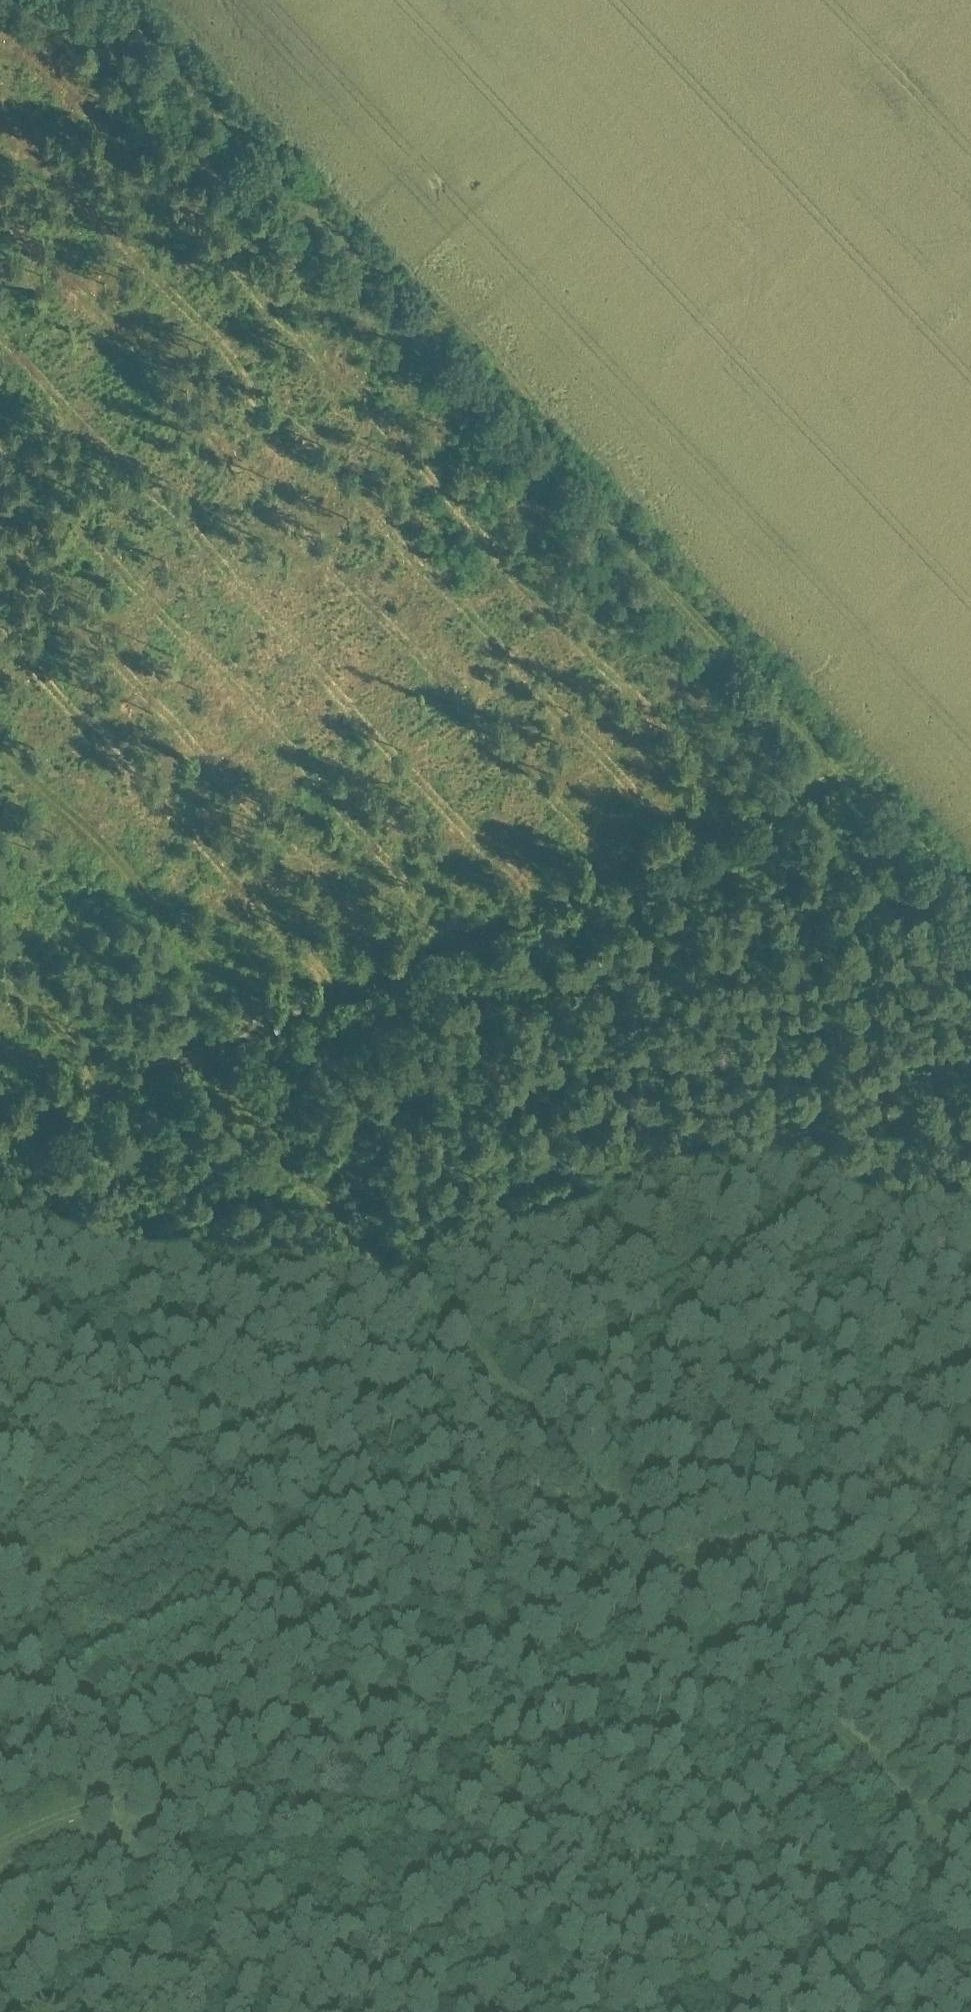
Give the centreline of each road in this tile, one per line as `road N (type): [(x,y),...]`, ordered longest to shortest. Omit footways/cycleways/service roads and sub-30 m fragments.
road 1 (track): [(0,760),(970,1940)]
road 2 (track): [(118,0),(970,922)]
road 3 (track): [(0,1137),(832,772)]

